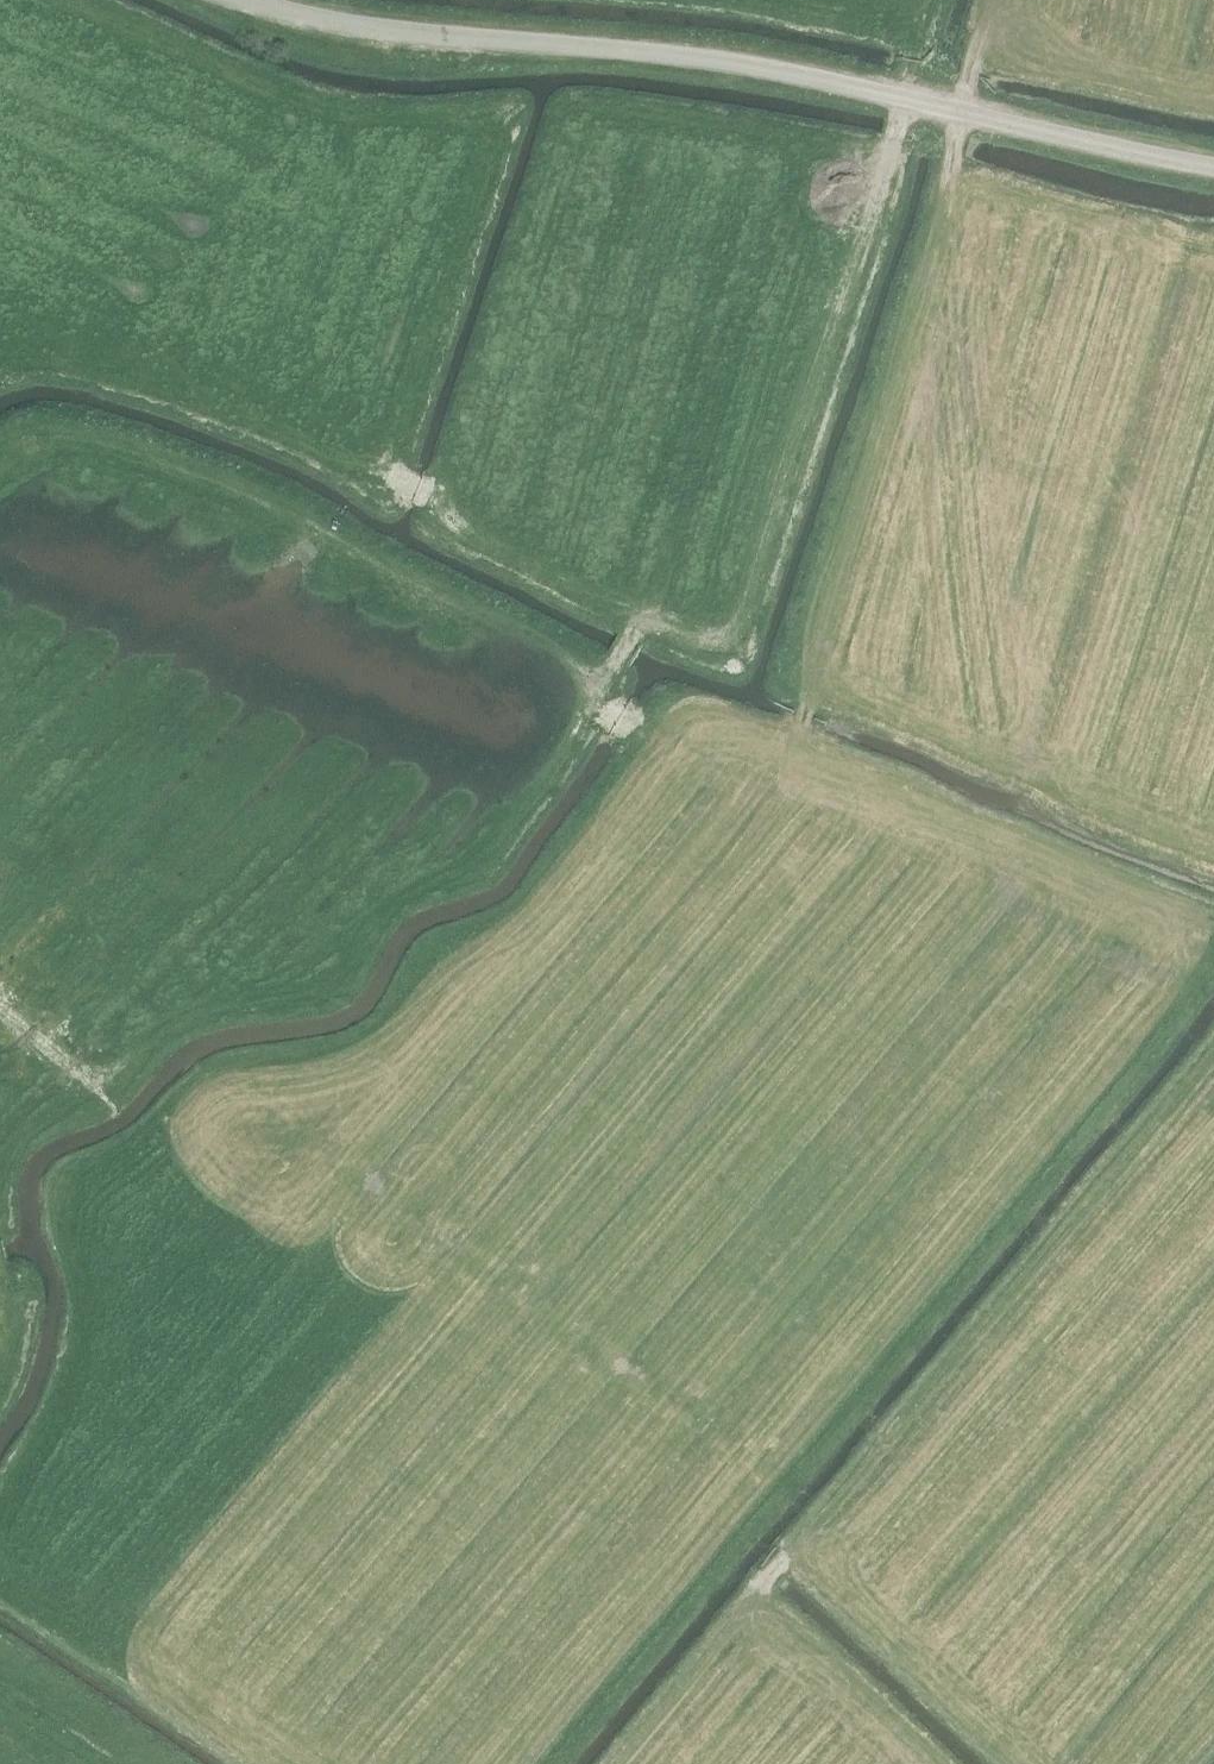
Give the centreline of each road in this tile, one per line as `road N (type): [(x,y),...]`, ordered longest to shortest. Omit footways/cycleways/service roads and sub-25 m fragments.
road 1 (tertiary): [(933,106),(722,61),(399,32),(240,0)]
road 2 (tertiary): [(933,106),(1213,168)]

